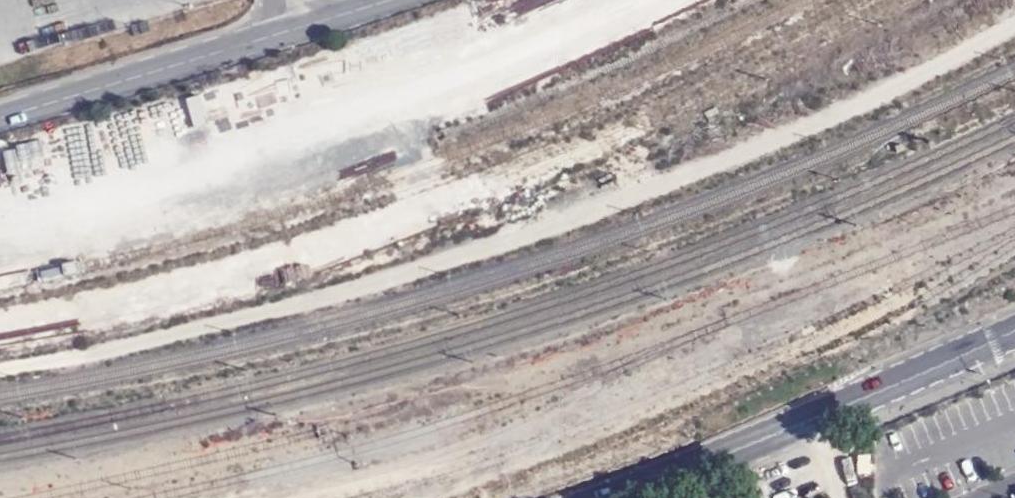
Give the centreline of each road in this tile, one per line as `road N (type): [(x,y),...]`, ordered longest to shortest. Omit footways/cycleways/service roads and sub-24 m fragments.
road 1 (secondary): [(1014,333),(604,497)]
road 2 (tertiary): [(0,118),(296,30)]

